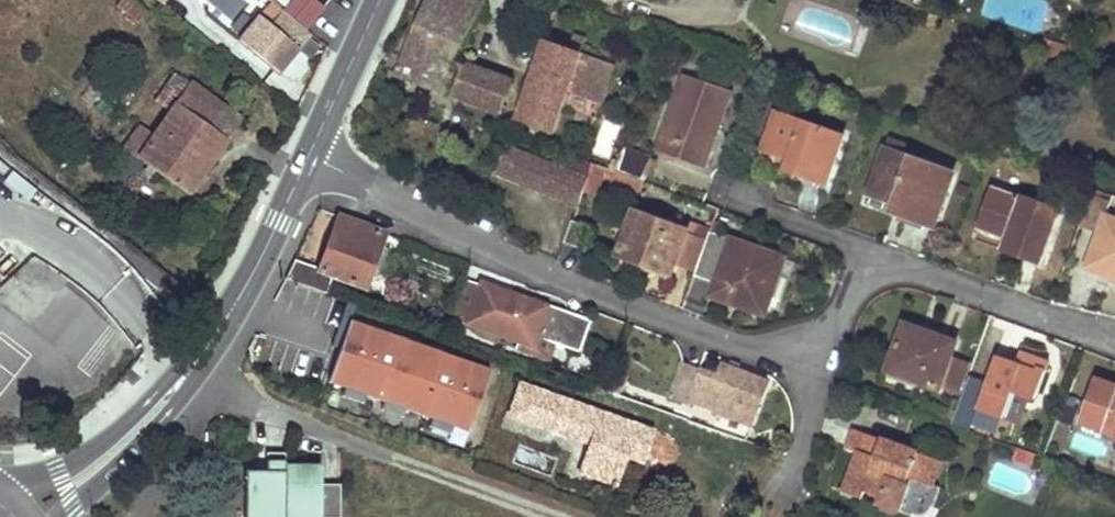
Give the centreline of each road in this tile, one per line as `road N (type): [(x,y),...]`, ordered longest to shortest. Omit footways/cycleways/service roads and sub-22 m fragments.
road 1 (residential): [(880,270),(803,355),(747,346),(562,279),(308,159)]
road 2 (secondary): [(308,159),(254,272),(182,373)]
road 3 (residential): [(1114,336),(915,267),(880,270)]
road 4 (secondary): [(182,373),(89,455),(60,473),(0,488)]
road 5 (secondary): [(63,516),(143,443),(171,407),(182,373)]
road 6 (secondary): [(382,0),(308,159)]
road 7 (residential): [(880,270),(851,246),(738,190)]

